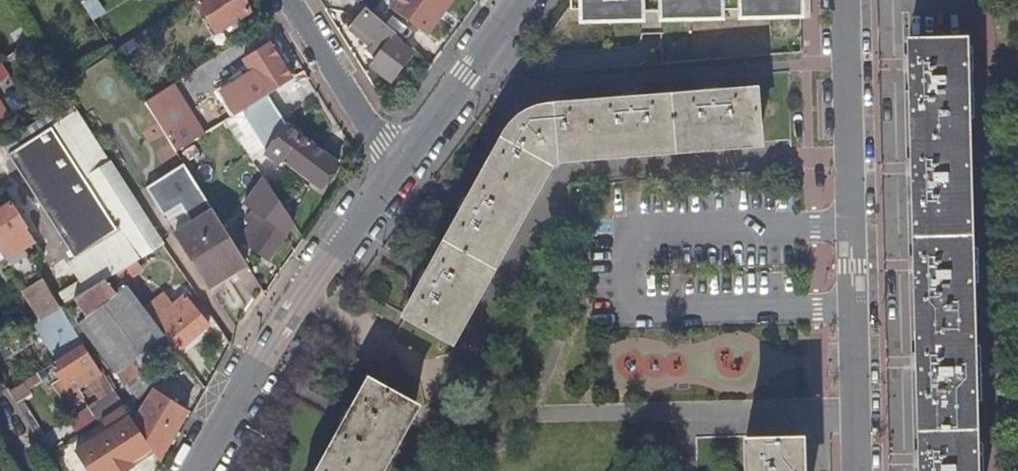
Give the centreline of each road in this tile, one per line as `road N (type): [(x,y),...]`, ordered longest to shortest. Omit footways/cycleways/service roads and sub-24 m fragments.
road 1 (residential): [(844,0),(860,470)]
road 2 (residential): [(197,470),(395,158)]
road 3 (residential): [(395,158),(520,0)]
road 4 (residential): [(289,0),(395,158)]

